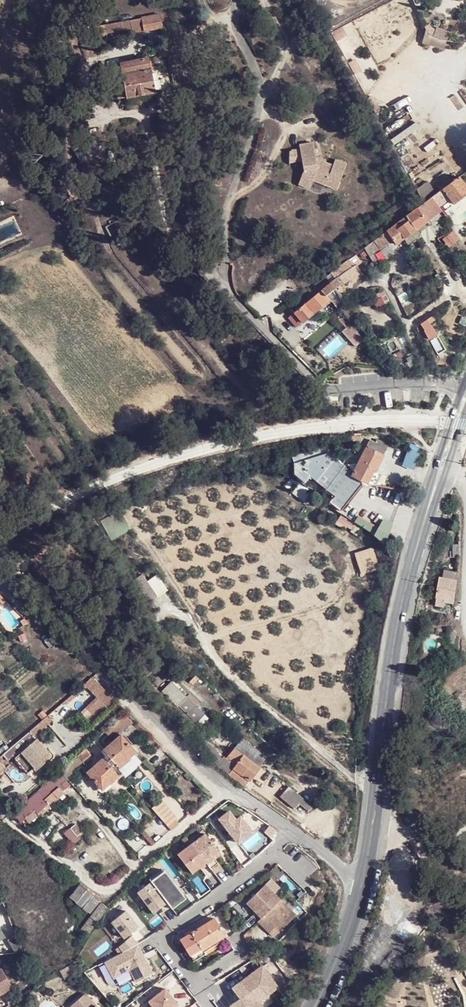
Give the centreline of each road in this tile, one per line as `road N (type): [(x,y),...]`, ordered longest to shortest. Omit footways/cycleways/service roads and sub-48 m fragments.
road 1 (track): [(95,100),(74,109),(72,164),(110,257),(207,368),(201,385),(176,377),(29,191),(16,107),(48,0)]
road 2 (residential): [(289,830),(232,788),(0,576)]
road 3 (secondary): [(425,520),(391,665),(363,880)]
road 4 (residential): [(204,273),(328,388),(463,388)]
road 5 (residential): [(192,984),(166,949),(165,933),(264,861),(289,830)]
road 6 (secondary): [(463,388),(425,520)]
road 7 (secondary): [(363,880),(315,1006)]

